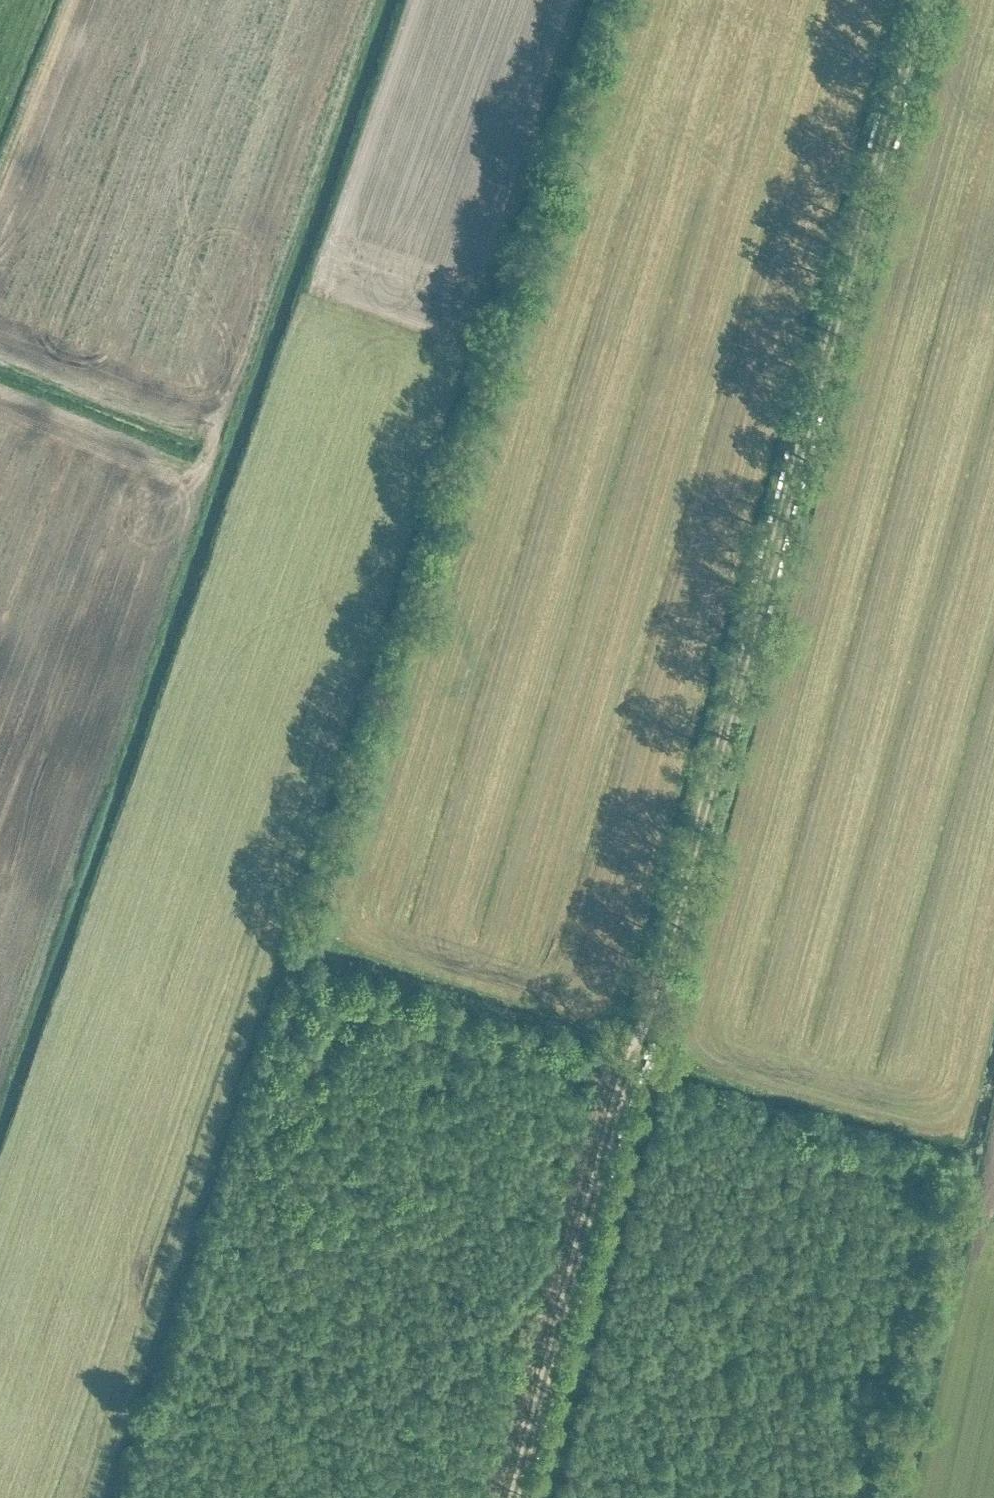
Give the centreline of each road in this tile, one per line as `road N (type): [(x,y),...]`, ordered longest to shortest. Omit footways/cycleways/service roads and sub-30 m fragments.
road 1 (track): [(922,0),(513,1497)]

